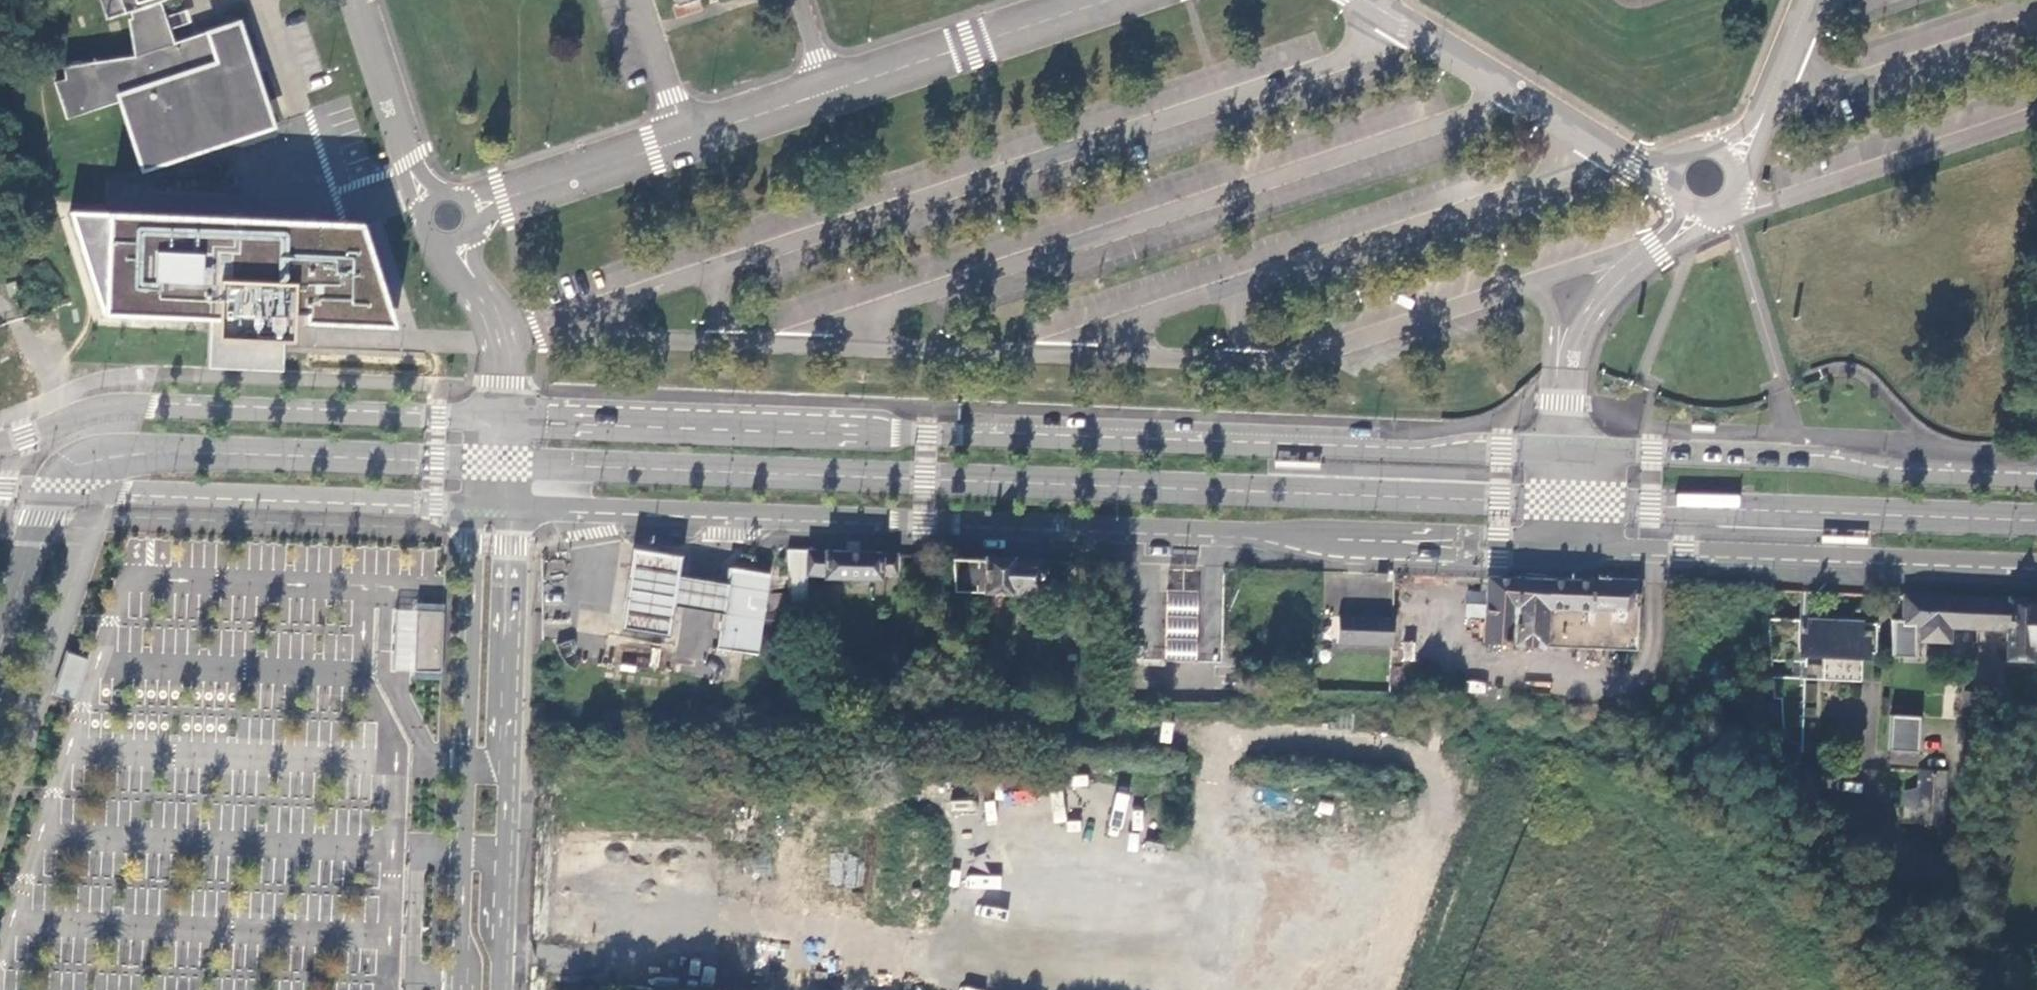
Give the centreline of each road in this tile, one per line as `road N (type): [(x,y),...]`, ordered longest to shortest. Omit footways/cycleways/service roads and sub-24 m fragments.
road 1 (secondary): [(1563,451),(1423,455),(548,421)]
road 2 (secondary): [(555,508),(1278,536)]
road 3 (secondary): [(2036,479),(1563,451)]
road 4 (secondary): [(448,417),(119,403),(0,444)]
road 5 (secondary): [(1590,551),(2036,566)]
road 6 (secondary): [(473,544),(463,989)]
road 7 (secondary): [(503,989),(512,545)]
road 8 (secondary): [(0,483),(434,503)]
road 9 (unclassified): [(465,211),(831,90)]
road 10 (unclassified): [(1679,177),(1622,153),(1372,0)]
road 11 (secondary): [(1278,536),(1498,557),(1590,551)]
road 12 (unclassified): [(1697,204),(1586,325),(1564,380),(1563,451)]
road 13 (unclassified): [(1278,536),(1520,534),(1560,501)]
road 14 (unclassified): [(831,90),(1106,0)]
road 15 (unclassified): [(357,0),(410,161),(435,202)]
road 16 (unclassified): [(1728,165),(1755,132),(1811,0)]
road 17 (unclassified): [(451,234),(500,336),(502,382)]

